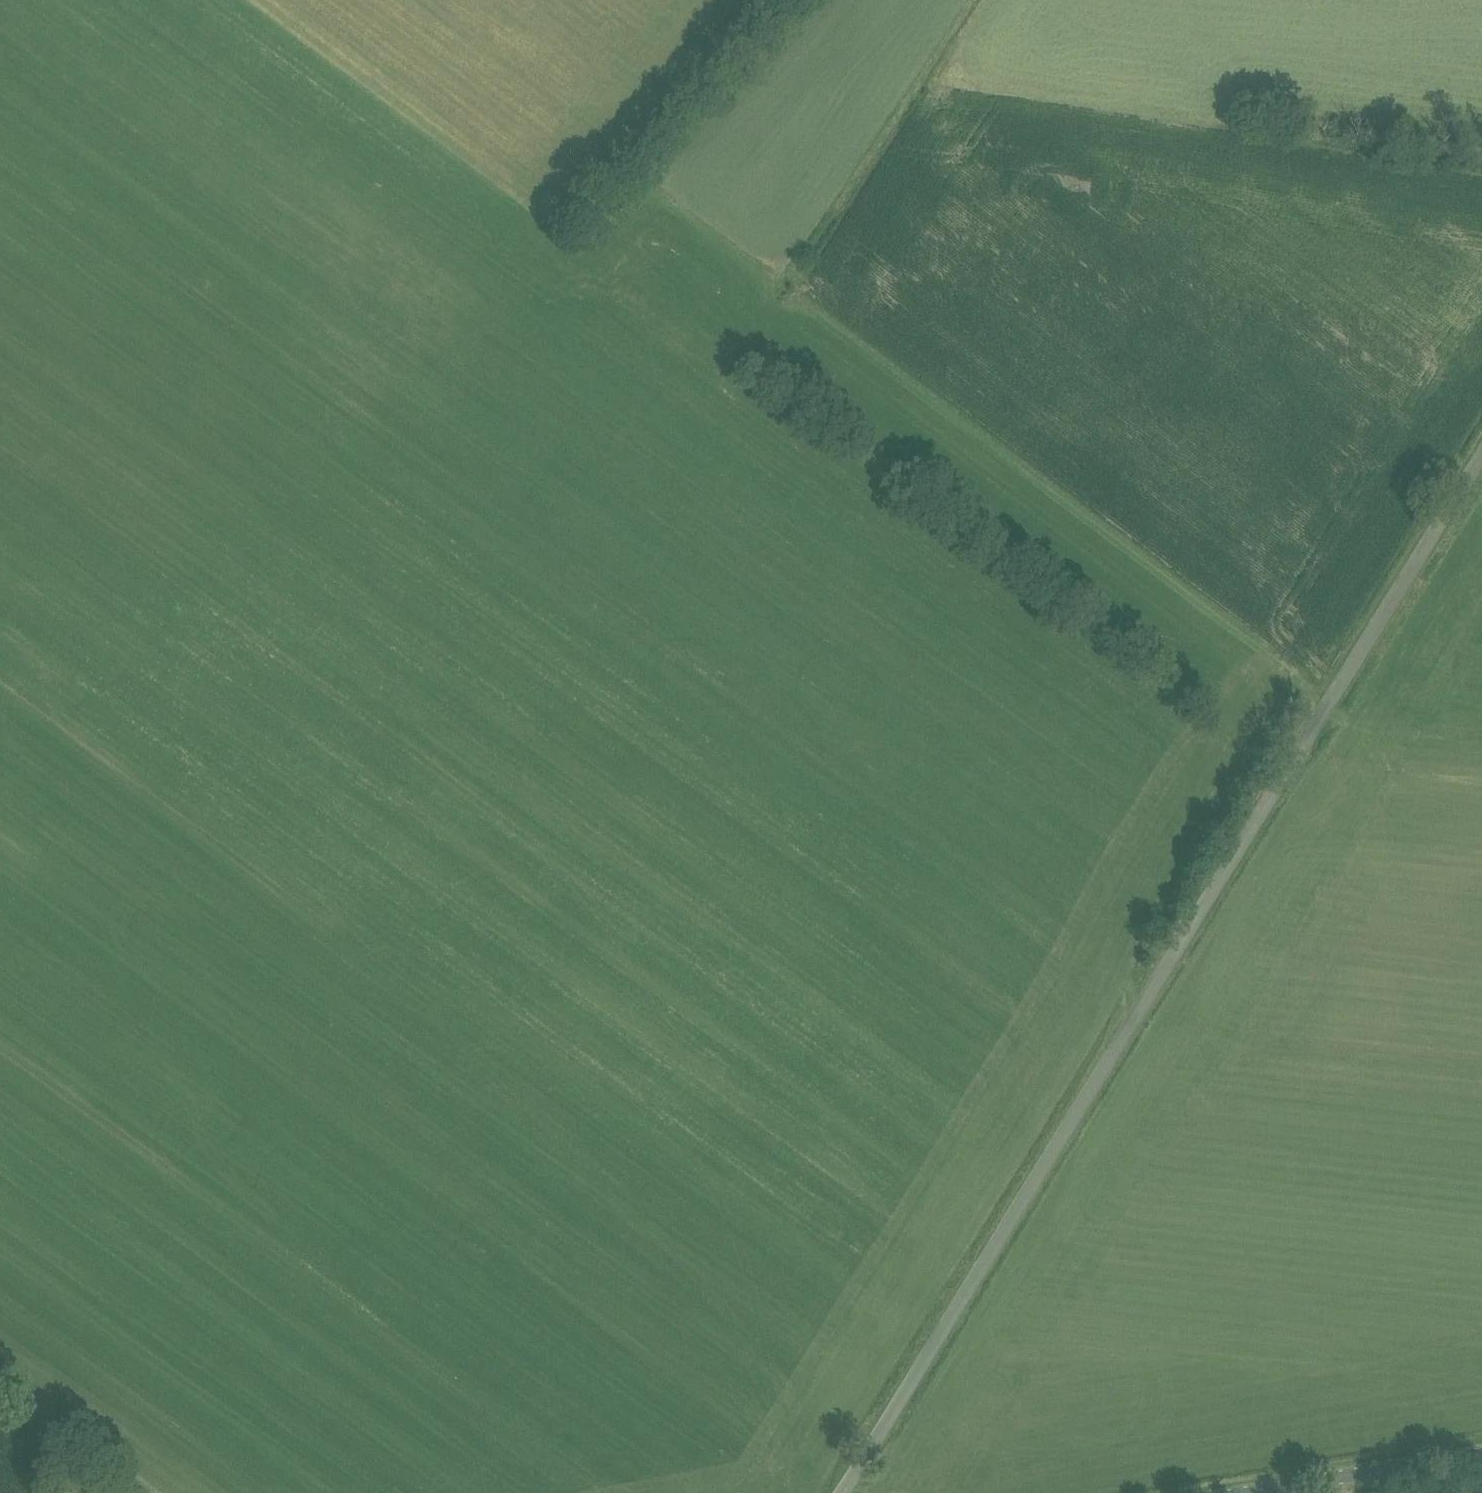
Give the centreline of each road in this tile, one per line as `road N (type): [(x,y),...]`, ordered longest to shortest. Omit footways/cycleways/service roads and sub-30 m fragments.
road 1 (unclassified): [(844,1492),(1481,462)]
road 2 (unclassified): [(1251,1492),(1481,1453)]

